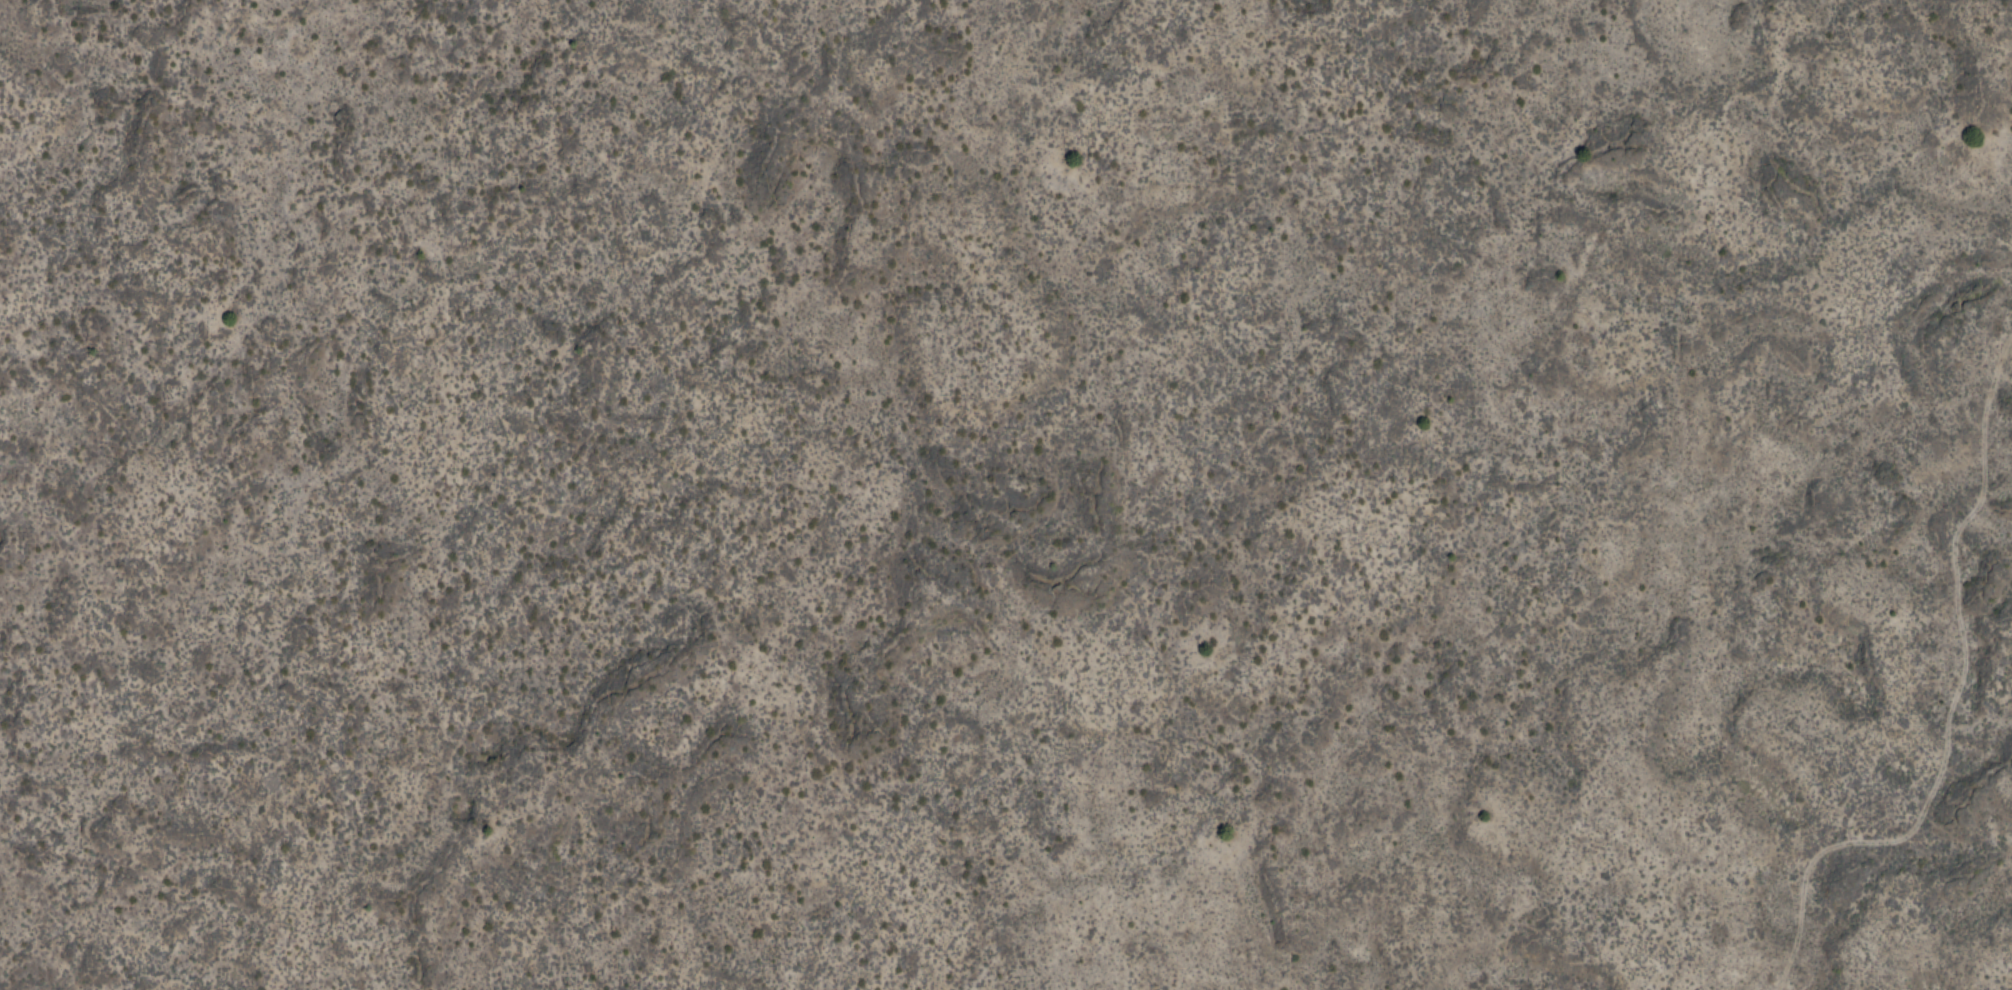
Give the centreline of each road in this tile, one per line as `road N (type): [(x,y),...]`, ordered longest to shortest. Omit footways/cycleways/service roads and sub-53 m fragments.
road 1 (track): [(2011,338),(1985,416),(1981,502),(1953,542),(1964,667),(1940,781),(1900,840),(1835,844),(1811,865),(1780,989)]

